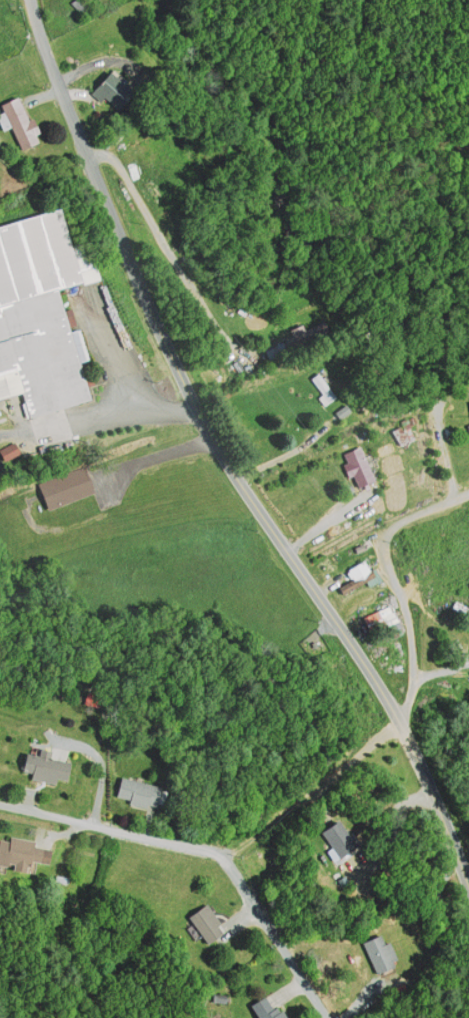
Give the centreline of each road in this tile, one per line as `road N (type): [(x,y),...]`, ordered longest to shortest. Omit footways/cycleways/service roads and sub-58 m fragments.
road 1 (residential): [(397,723),(328,605),(228,465),(182,380),(30,0)]
road 2 (residential): [(461,493),(377,536),(410,627),(406,742)]
road 3 (residential): [(397,723),(253,838),(205,851)]
road 4 (residential): [(205,851),(0,804)]
road 5 (residential): [(205,851),(221,861),(322,1017)]
road 6 (residential): [(468,881),(406,742)]

